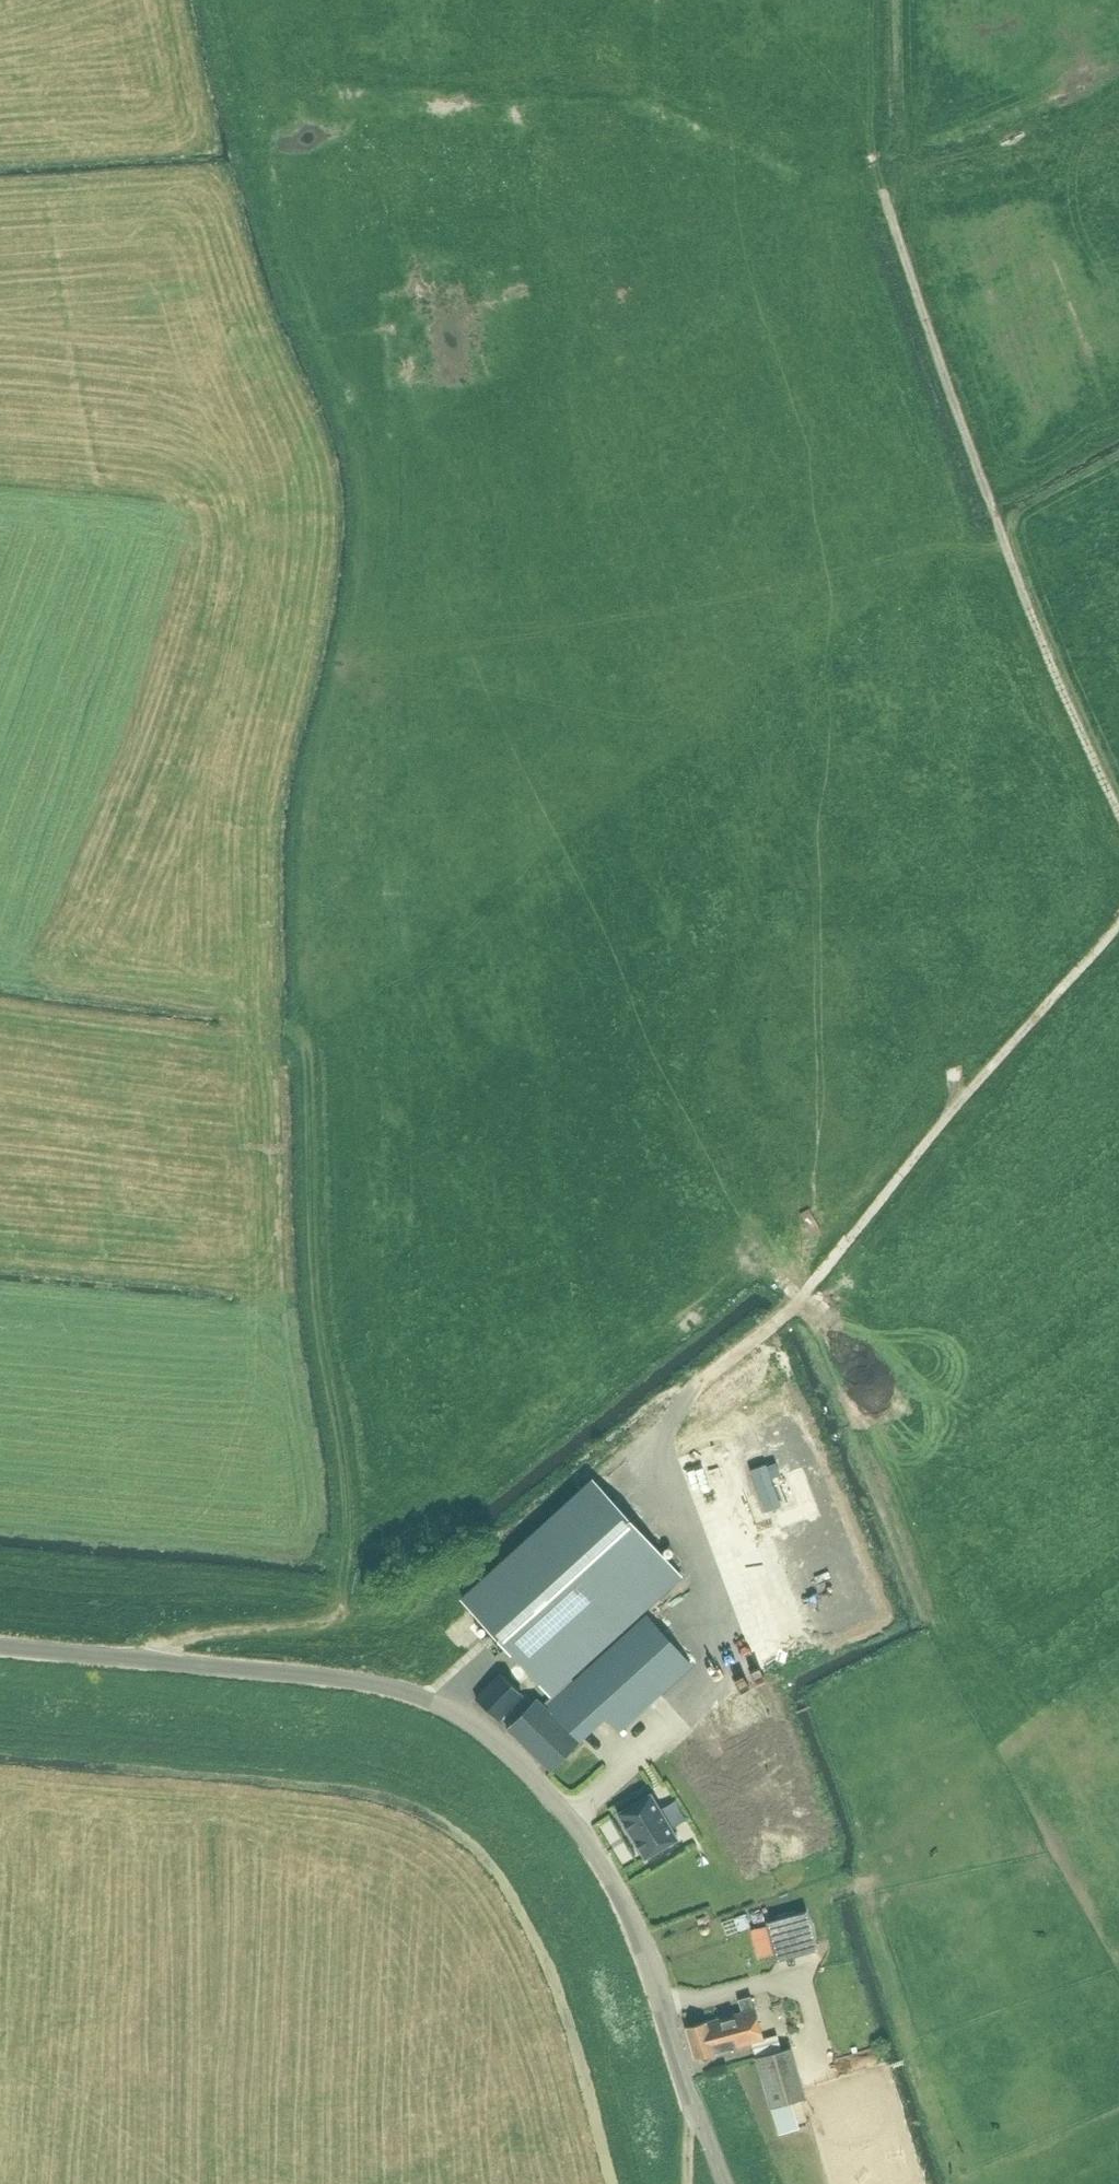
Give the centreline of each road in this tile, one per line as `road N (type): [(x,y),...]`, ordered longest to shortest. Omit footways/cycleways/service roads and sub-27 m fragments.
road 1 (unclassified): [(725,2183),(646,1955),(611,1880),(548,1794),(484,1733),(442,1706),(388,1687),(0,1646)]
road 2 (track): [(1118,923),(935,1131),(791,1311),(686,1391),(681,1406),(698,1523)]
road 3 (track): [(303,1038),(315,1347),(341,1497),(337,1606),(297,1623),(193,1637),(156,1662)]
road 4 (track): [(882,191),(1054,676),(1118,817)]

